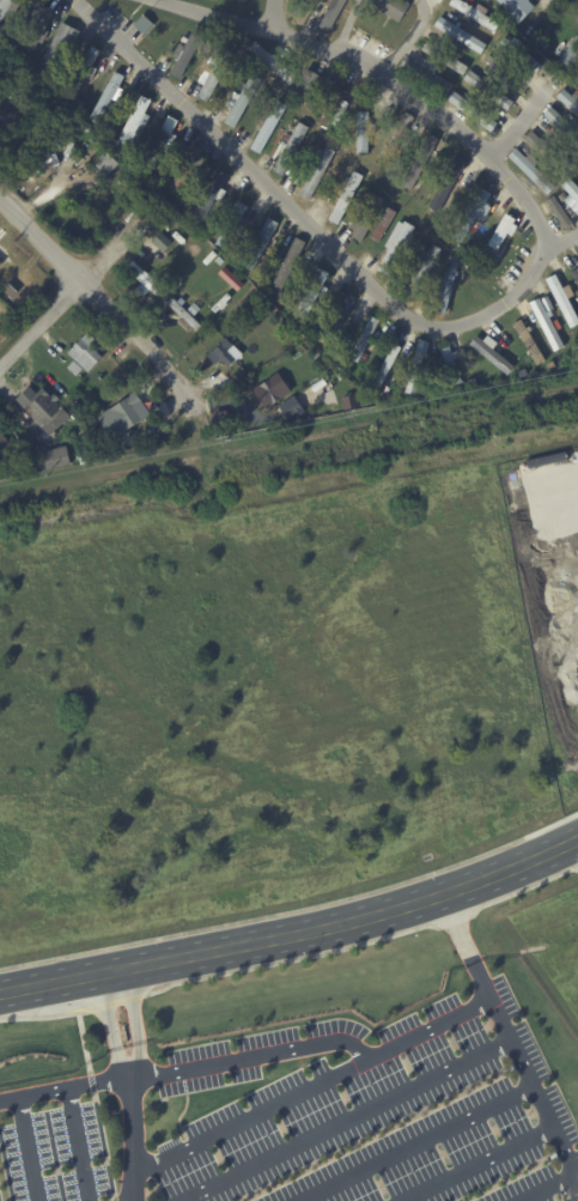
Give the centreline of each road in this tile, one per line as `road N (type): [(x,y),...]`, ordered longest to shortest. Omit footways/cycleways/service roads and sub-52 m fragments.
road 1 (tertiary): [(0,993),(390,911),(577,840)]
road 2 (residential): [(0,203),(153,354),(190,410)]
road 3 (residential): [(138,222),(0,365)]
road 4 (residential): [(0,1102),(130,1078)]
road 5 (residential): [(133,1200),(128,1070)]

